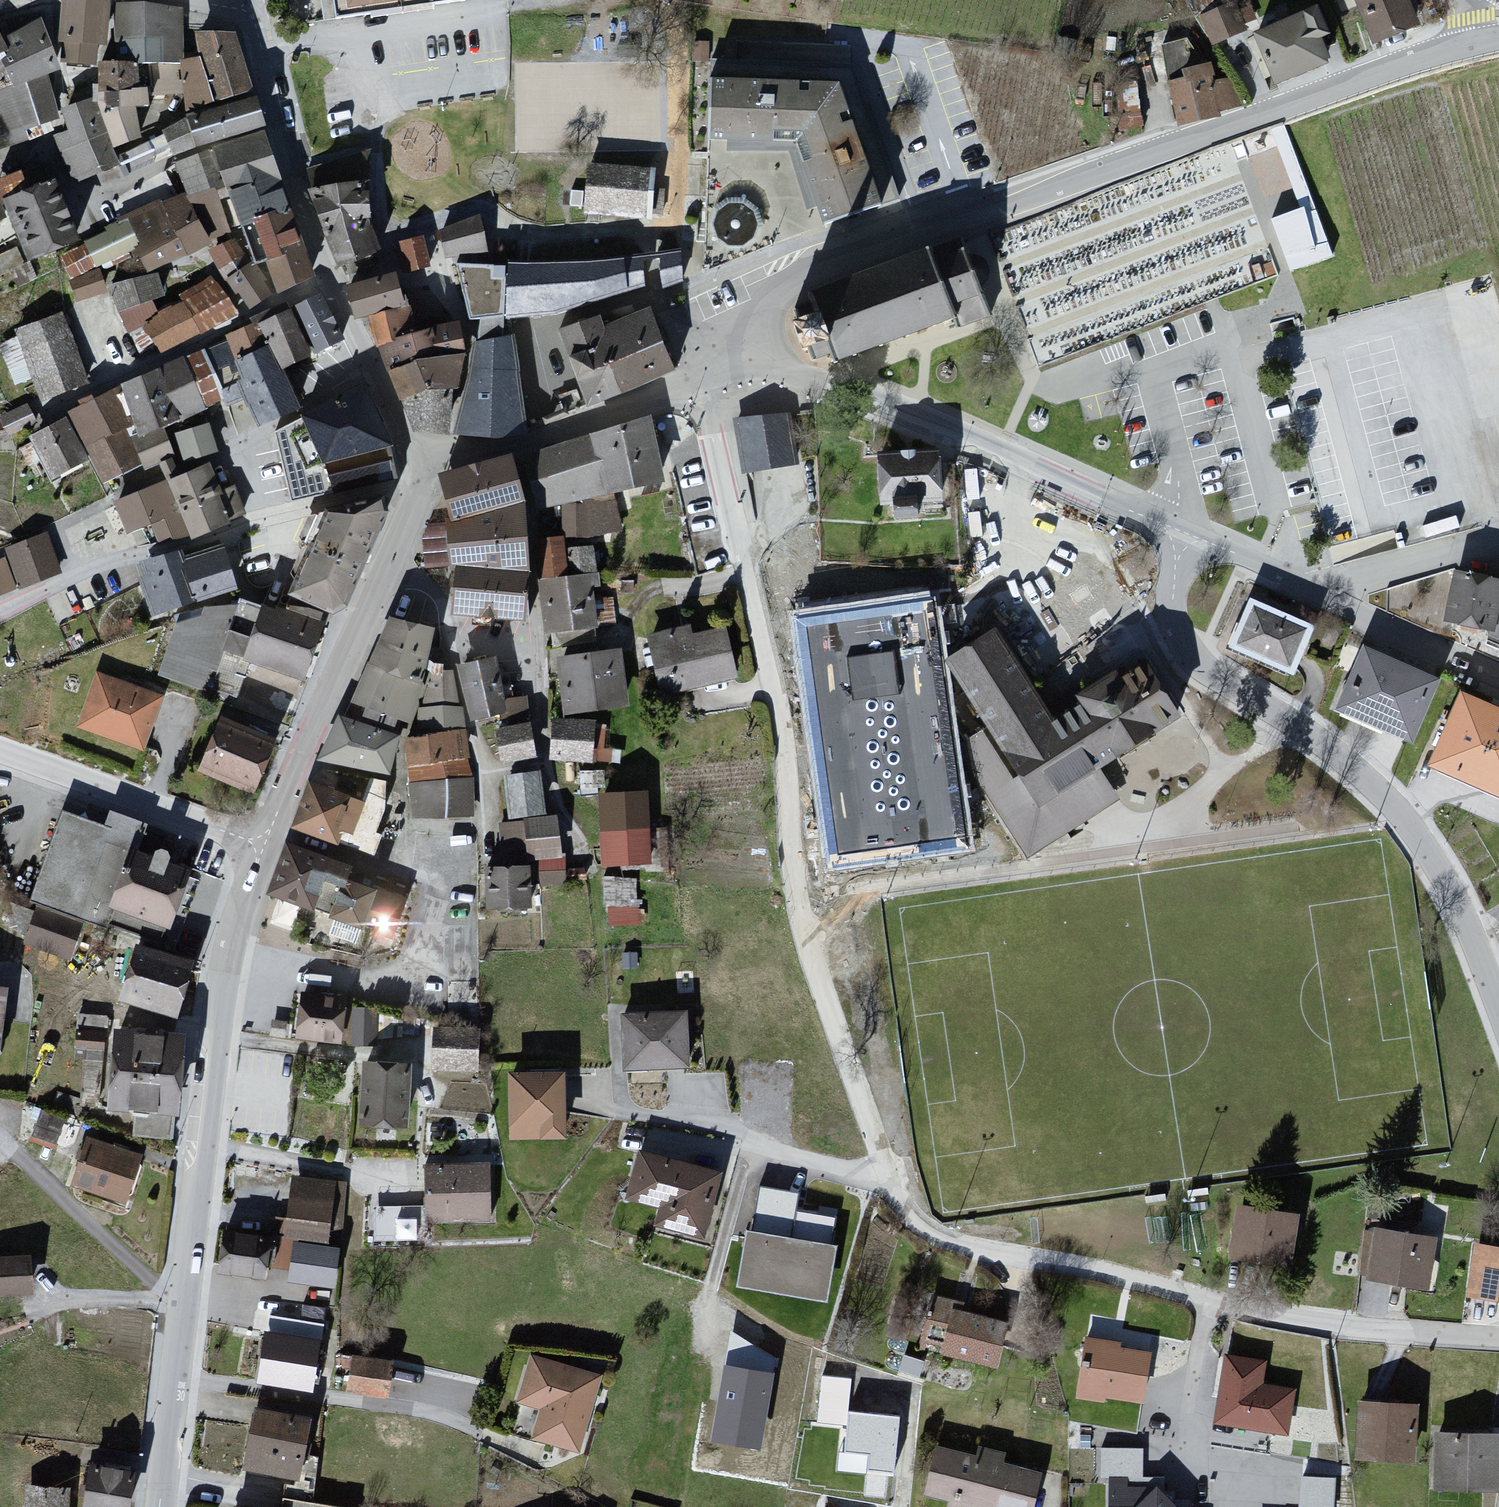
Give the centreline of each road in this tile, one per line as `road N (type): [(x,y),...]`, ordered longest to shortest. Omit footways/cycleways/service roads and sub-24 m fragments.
road 1 (residential): [(1498,1339),(1342,1326),(939,1237),(910,1215),(884,1184),(805,928),(791,861),(782,711),(701,383)]
road 2 (tertiary): [(744,349),(801,279),(1498,43)]
road 3 (tertiary): [(160,1506),(217,1017),(264,845)]
road 4 (residential): [(1187,543),(1178,597),(1190,658),(1311,738),(1436,856),(1498,1009)]
road 5 (residential): [(417,477),(312,248),(252,13)]
road 6 (residential): [(744,349),(1187,543)]
road 7 (tertiary): [(264,845),(417,477)]
road 8 (residential): [(1187,543),(1498,677)]
road 9 (tertiary): [(417,477),(600,426),(701,383)]
road 10 (residential): [(264,845),(0,755)]

